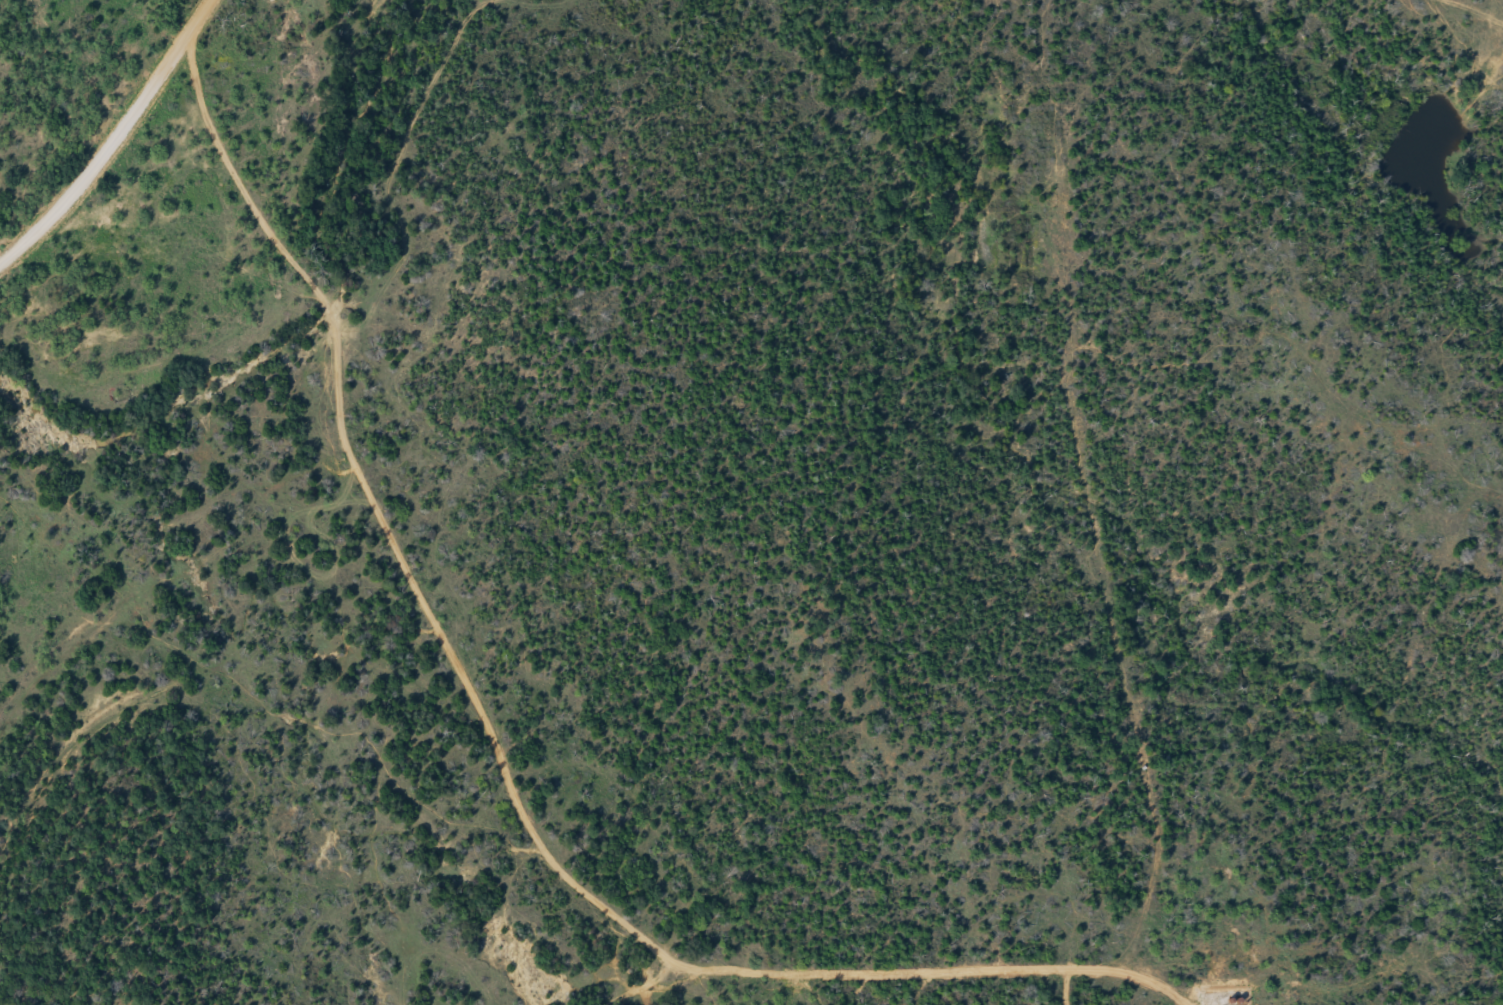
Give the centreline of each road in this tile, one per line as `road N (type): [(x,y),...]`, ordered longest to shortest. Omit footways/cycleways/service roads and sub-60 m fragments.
road 1 (residential): [(0,262),(114,145),(213,0)]

